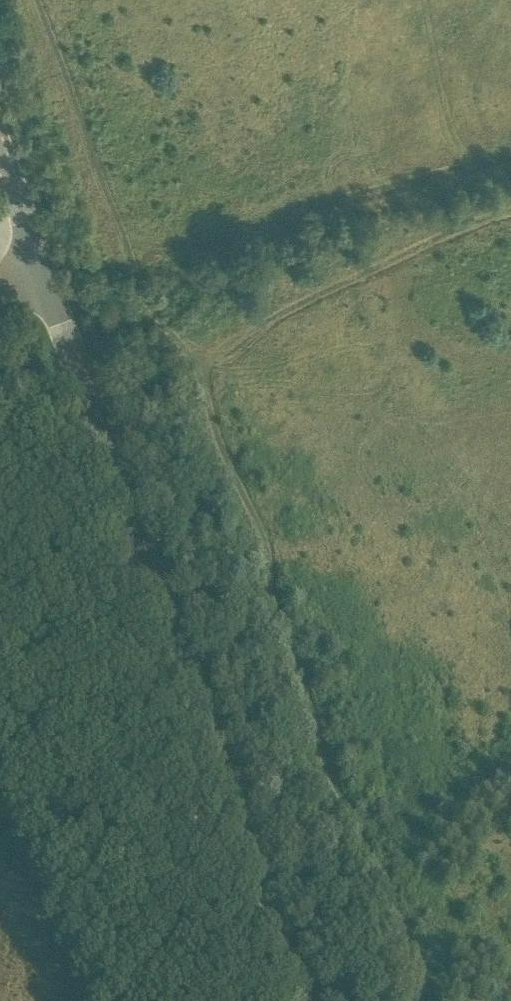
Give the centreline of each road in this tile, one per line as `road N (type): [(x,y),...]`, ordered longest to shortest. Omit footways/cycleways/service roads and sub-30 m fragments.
road 1 (track): [(425,1000),(334,772),(195,353),(143,287),(41,0)]
road 2 (secondary): [(302,1000),(0,152)]
road 3 (track): [(139,1000),(0,620)]
road 4 (track): [(195,353),(510,204)]

